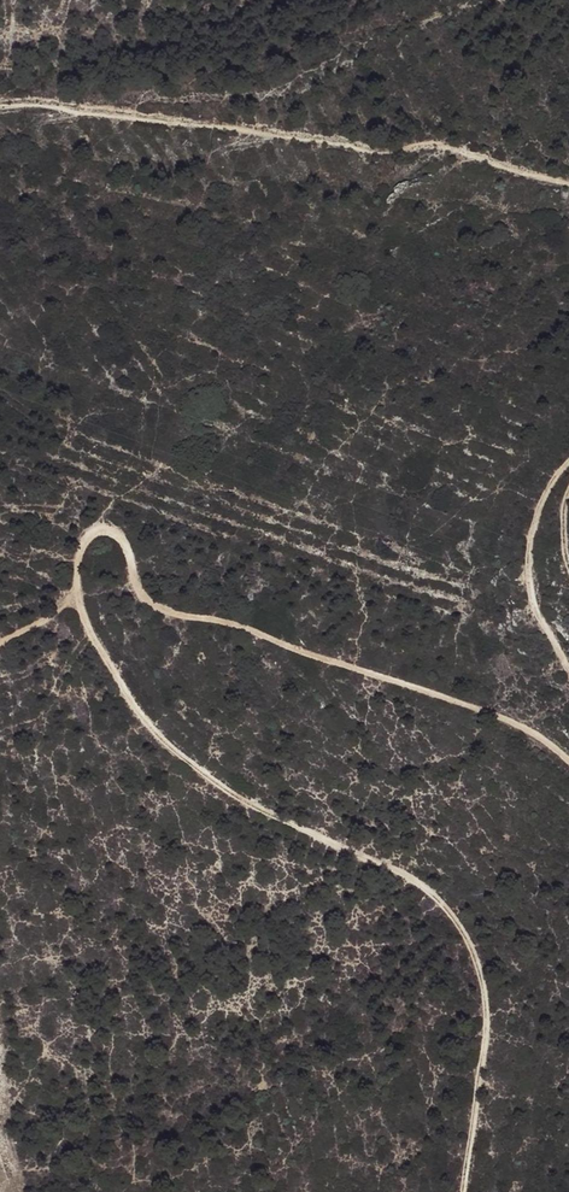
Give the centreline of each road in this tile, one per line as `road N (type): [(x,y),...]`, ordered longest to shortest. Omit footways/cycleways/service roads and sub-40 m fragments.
road 1 (track): [(568,762),(539,734),(425,690),(232,624),(161,611),(140,590),(124,537),(98,526),(81,534),(75,609),(150,725),(247,810),(400,871),(444,904),(477,962),(484,1022),(462,1191)]
road 2 (track): [(568,671),(528,586),(528,560),(550,483),(568,461)]

